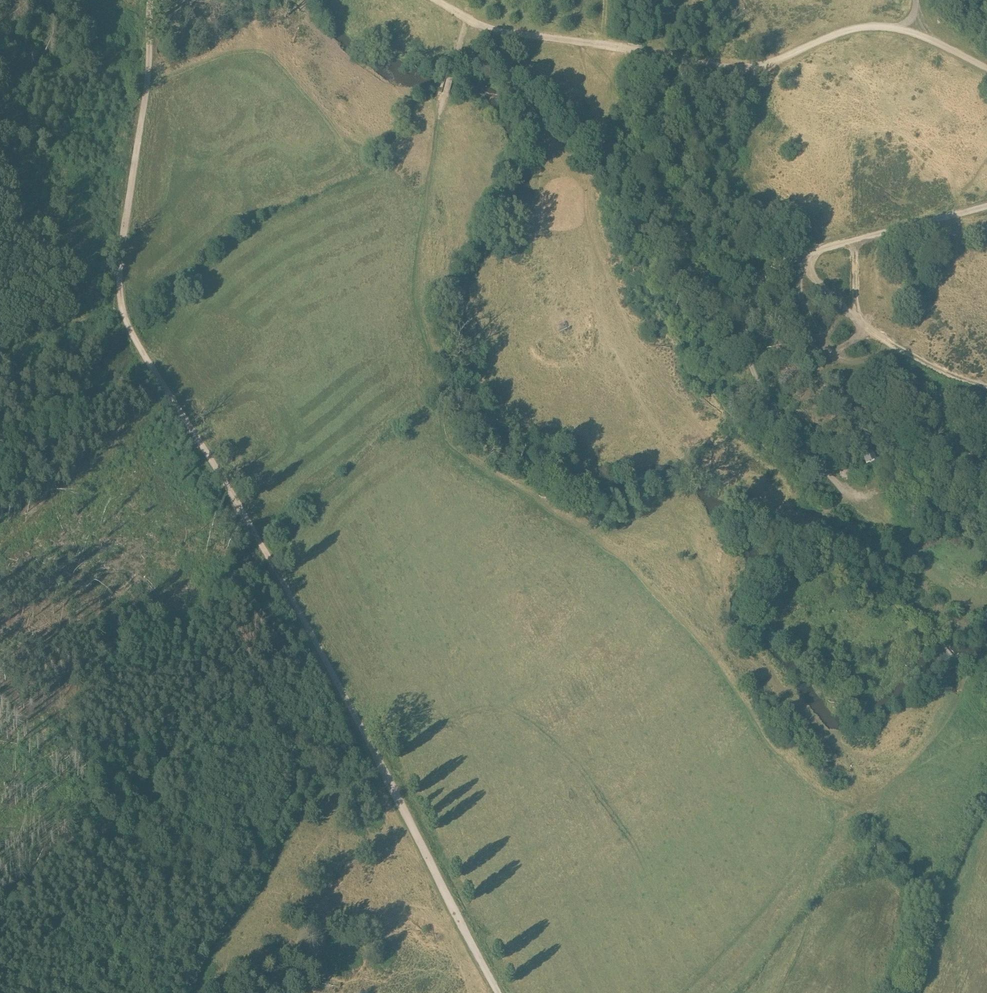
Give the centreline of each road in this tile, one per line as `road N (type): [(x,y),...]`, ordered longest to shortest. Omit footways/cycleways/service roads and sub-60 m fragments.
road 1 (track): [(152,0),(154,70),(124,280),(132,328),(247,509),(500,992)]
road 2 (track): [(841,501),(770,408),(755,375),(747,337),(753,295),(800,257),(986,204)]
road 3 (track): [(679,456),(592,234),(596,124),(582,43)]
road 4 (track): [(582,43),(748,64),(855,28),(899,27),(986,67)]
road 5 (track): [(986,396),(865,332),(816,286),(807,255)]
road 6 (track): [(900,355),(850,371),(834,363),(799,301),(800,257)]
road 7 (track): [(439,0),(491,29),(582,43)]

